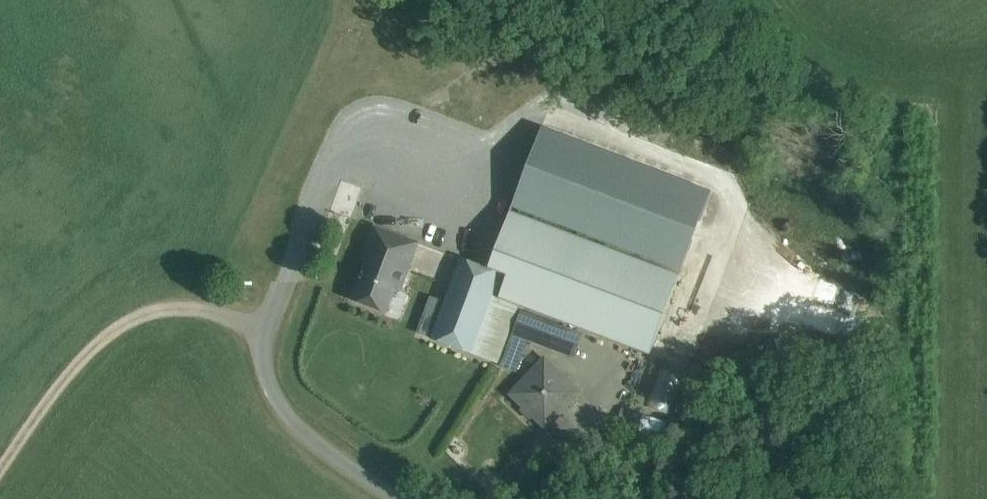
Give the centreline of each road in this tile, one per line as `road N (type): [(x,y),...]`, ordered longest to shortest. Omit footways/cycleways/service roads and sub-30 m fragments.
road 1 (track): [(272,329),(345,153),(374,128),(412,134),(434,92),(515,35),(534,0)]
road 2 (track): [(272,329),(167,303),(135,316),(101,338),(0,470)]
road 3 (track): [(403,498),(297,426),(262,362),(272,329)]

